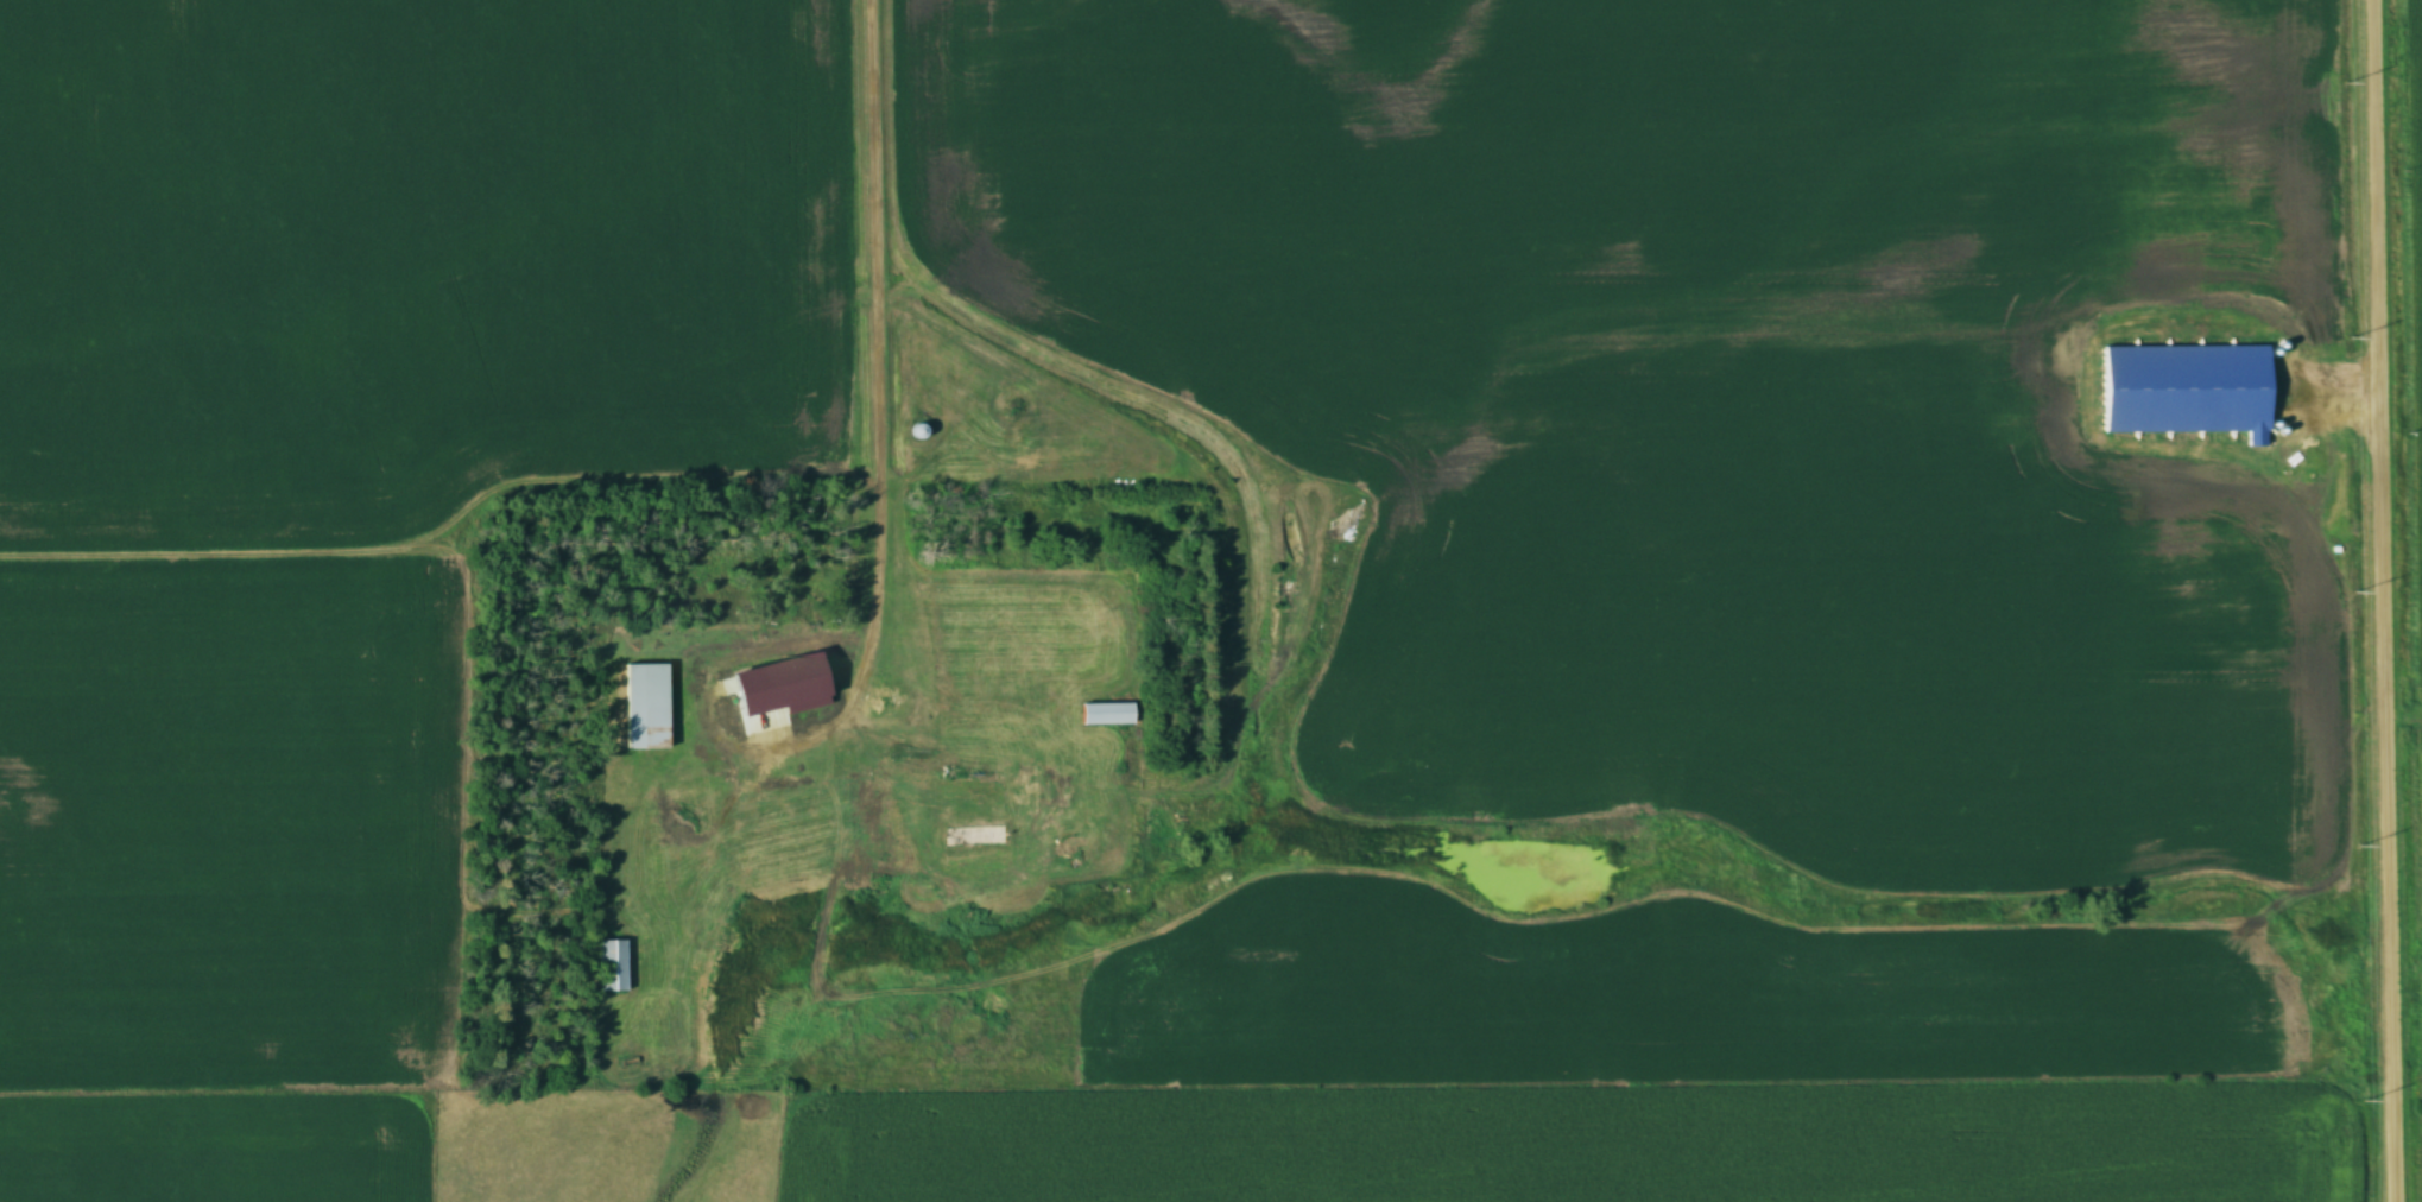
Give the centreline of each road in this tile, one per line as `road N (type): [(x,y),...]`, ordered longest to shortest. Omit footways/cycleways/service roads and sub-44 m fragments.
road 1 (residential): [(2389,1201),(2370,0)]

